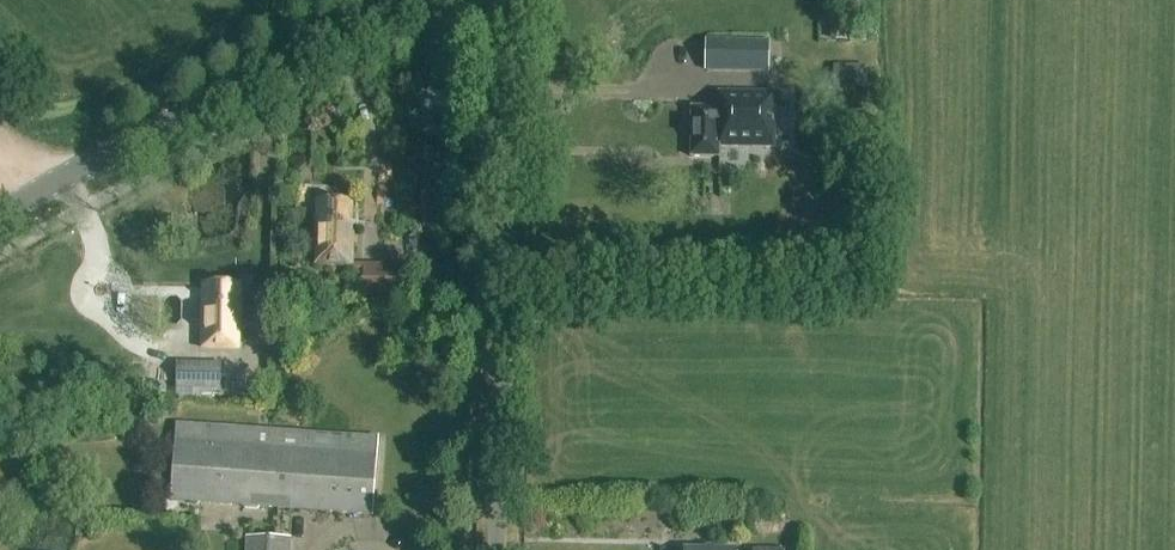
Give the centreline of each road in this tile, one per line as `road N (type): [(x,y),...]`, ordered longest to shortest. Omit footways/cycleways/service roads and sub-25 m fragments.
road 1 (unclassified): [(497,549),(508,120),(501,0)]
road 2 (tertiary): [(0,214),(398,0)]

